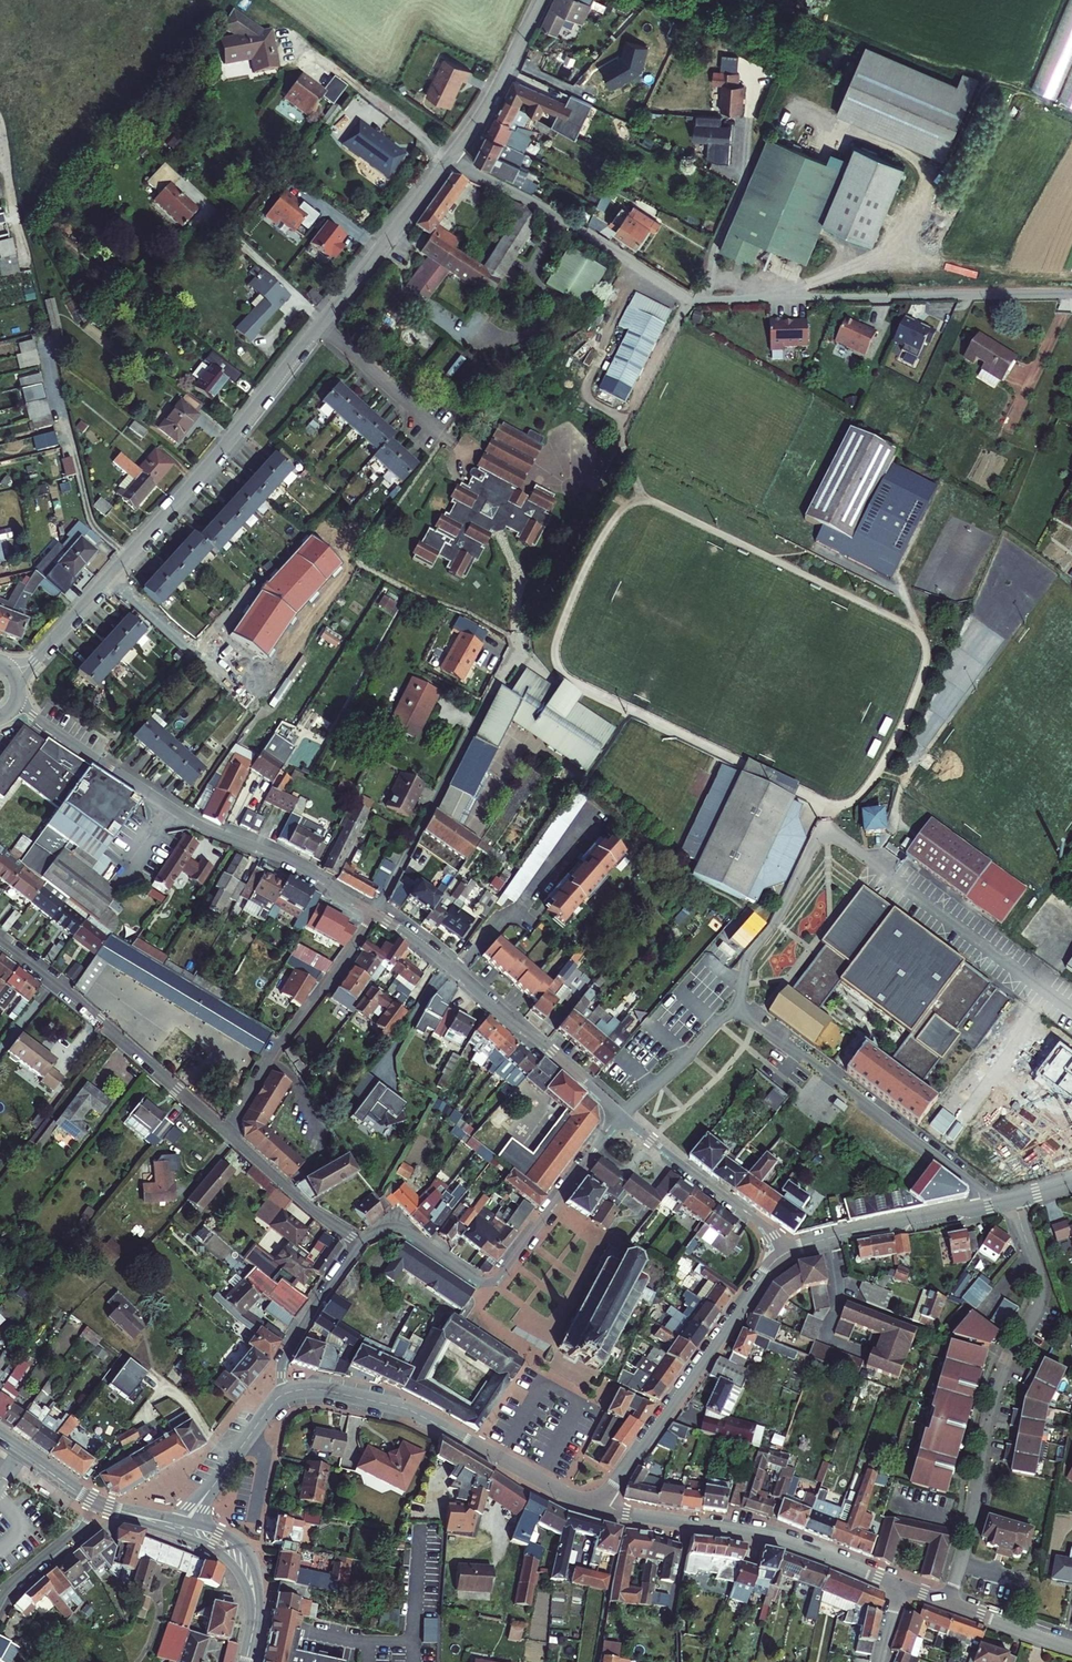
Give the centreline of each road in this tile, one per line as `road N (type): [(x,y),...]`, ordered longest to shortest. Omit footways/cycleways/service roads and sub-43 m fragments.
road 1 (residential): [(449,160),(691,300),(1071,294)]
road 2 (residential): [(318,325),(215,455),(14,675)]
road 3 (residential): [(1013,1201),(1040,1296),(990,1408),(948,1604)]
road 4 (residential): [(373,913),(284,859),(176,813),(33,714),(18,693)]
road 5 (residential): [(620,1116),(492,1282),(478,1281),(403,1230),(359,1246)]
road 6 (tertiary): [(603,1503),(561,1493),(404,1408),(311,1388),(284,1394)]
road 7 (residential): [(735,1007),(970,1184),(984,1207)]
road 8 (residential): [(620,1116),(455,971),(373,913)]
road 9 (residential): [(788,1252),(766,1272),(603,1503)]
road 10 (tertiary): [(603,1503),(624,1514),(787,1540),(899,1585)]
road 11 (residential): [(228,1134),(0,940)]
road 12 (residential): [(228,1134),(373,913)]
road 13 (residential): [(788,1252),(620,1116)]
road 14 (residential): [(449,160),(318,325)]
road 15 (residential): [(984,1207),(788,1252)]
road 16 (residential): [(539,0),(488,104),(449,160)]
road 17 (residential): [(359,1246),(228,1134)]
road 18 (secondary): [(245,1661),(257,1604),(250,1572),(235,1551),(185,1529)]
road 19 (residential): [(359,1246),(286,1355),(284,1394)]
road 20 (track): [(820,0),(749,154)]
road 21 (residential): [(318,325),(379,376),(438,443)]
road 22 (tertiary): [(284,1394),(185,1529)]
road 23 (residential): [(620,1116),(735,1007)]
road 24 (residential): [(0,1598),(99,1503)]
road 25 (tertiary): [(948,1604),(1071,1646)]

